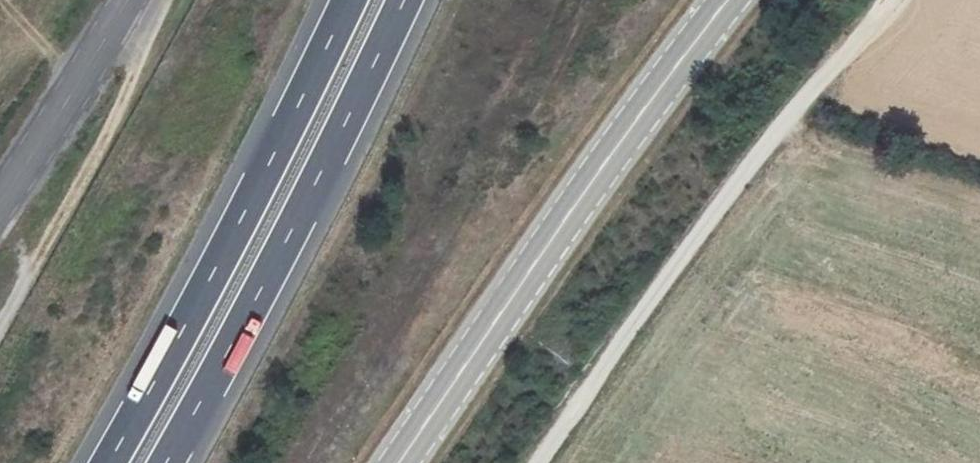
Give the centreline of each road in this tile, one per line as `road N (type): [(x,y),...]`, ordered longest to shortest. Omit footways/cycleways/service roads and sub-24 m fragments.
road 1 (unclassified): [(539,462),(694,241),(888,0)]
road 2 (secondary): [(731,0),(524,279),(399,462)]
road 3 (motorway): [(348,0),(107,462)]
road 4 (motorway): [(166,462),(404,0)]

